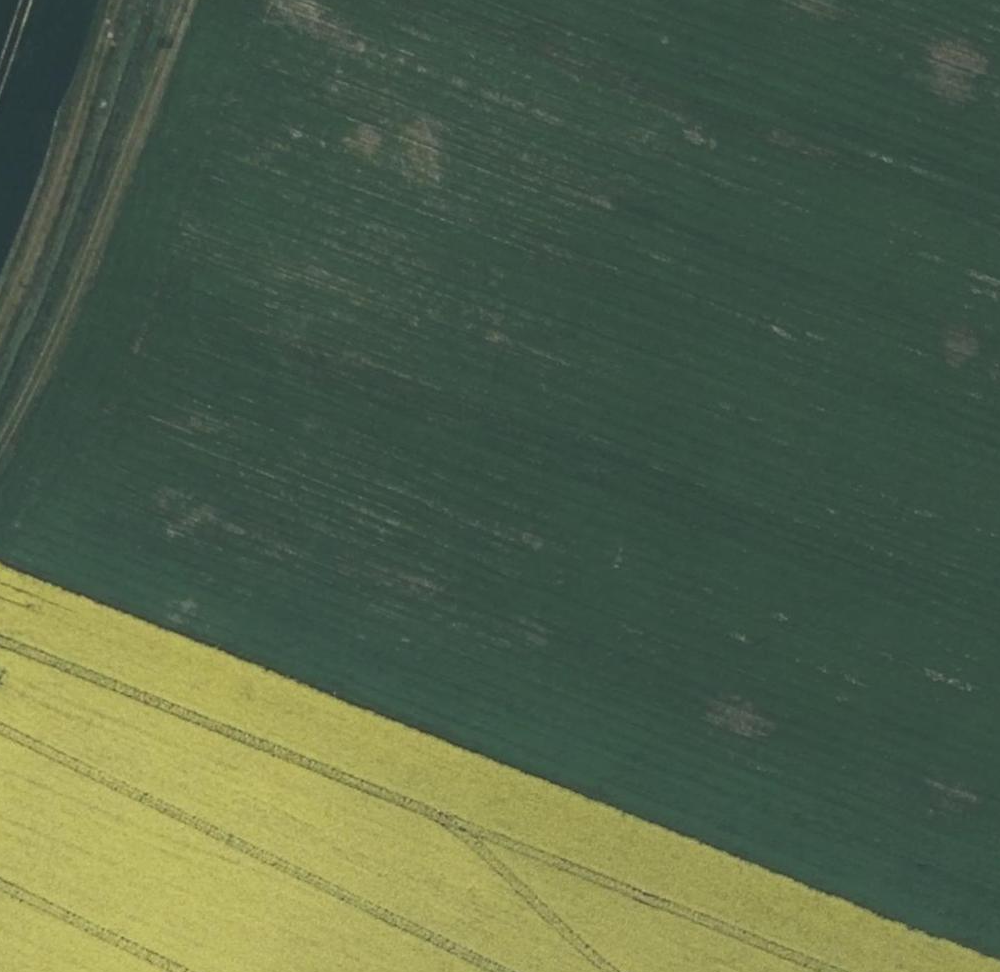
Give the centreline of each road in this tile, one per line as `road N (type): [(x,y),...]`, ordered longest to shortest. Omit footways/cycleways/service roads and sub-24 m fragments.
road 1 (track): [(999,227),(367,0)]
road 2 (track): [(190,0),(101,240),(0,467)]

